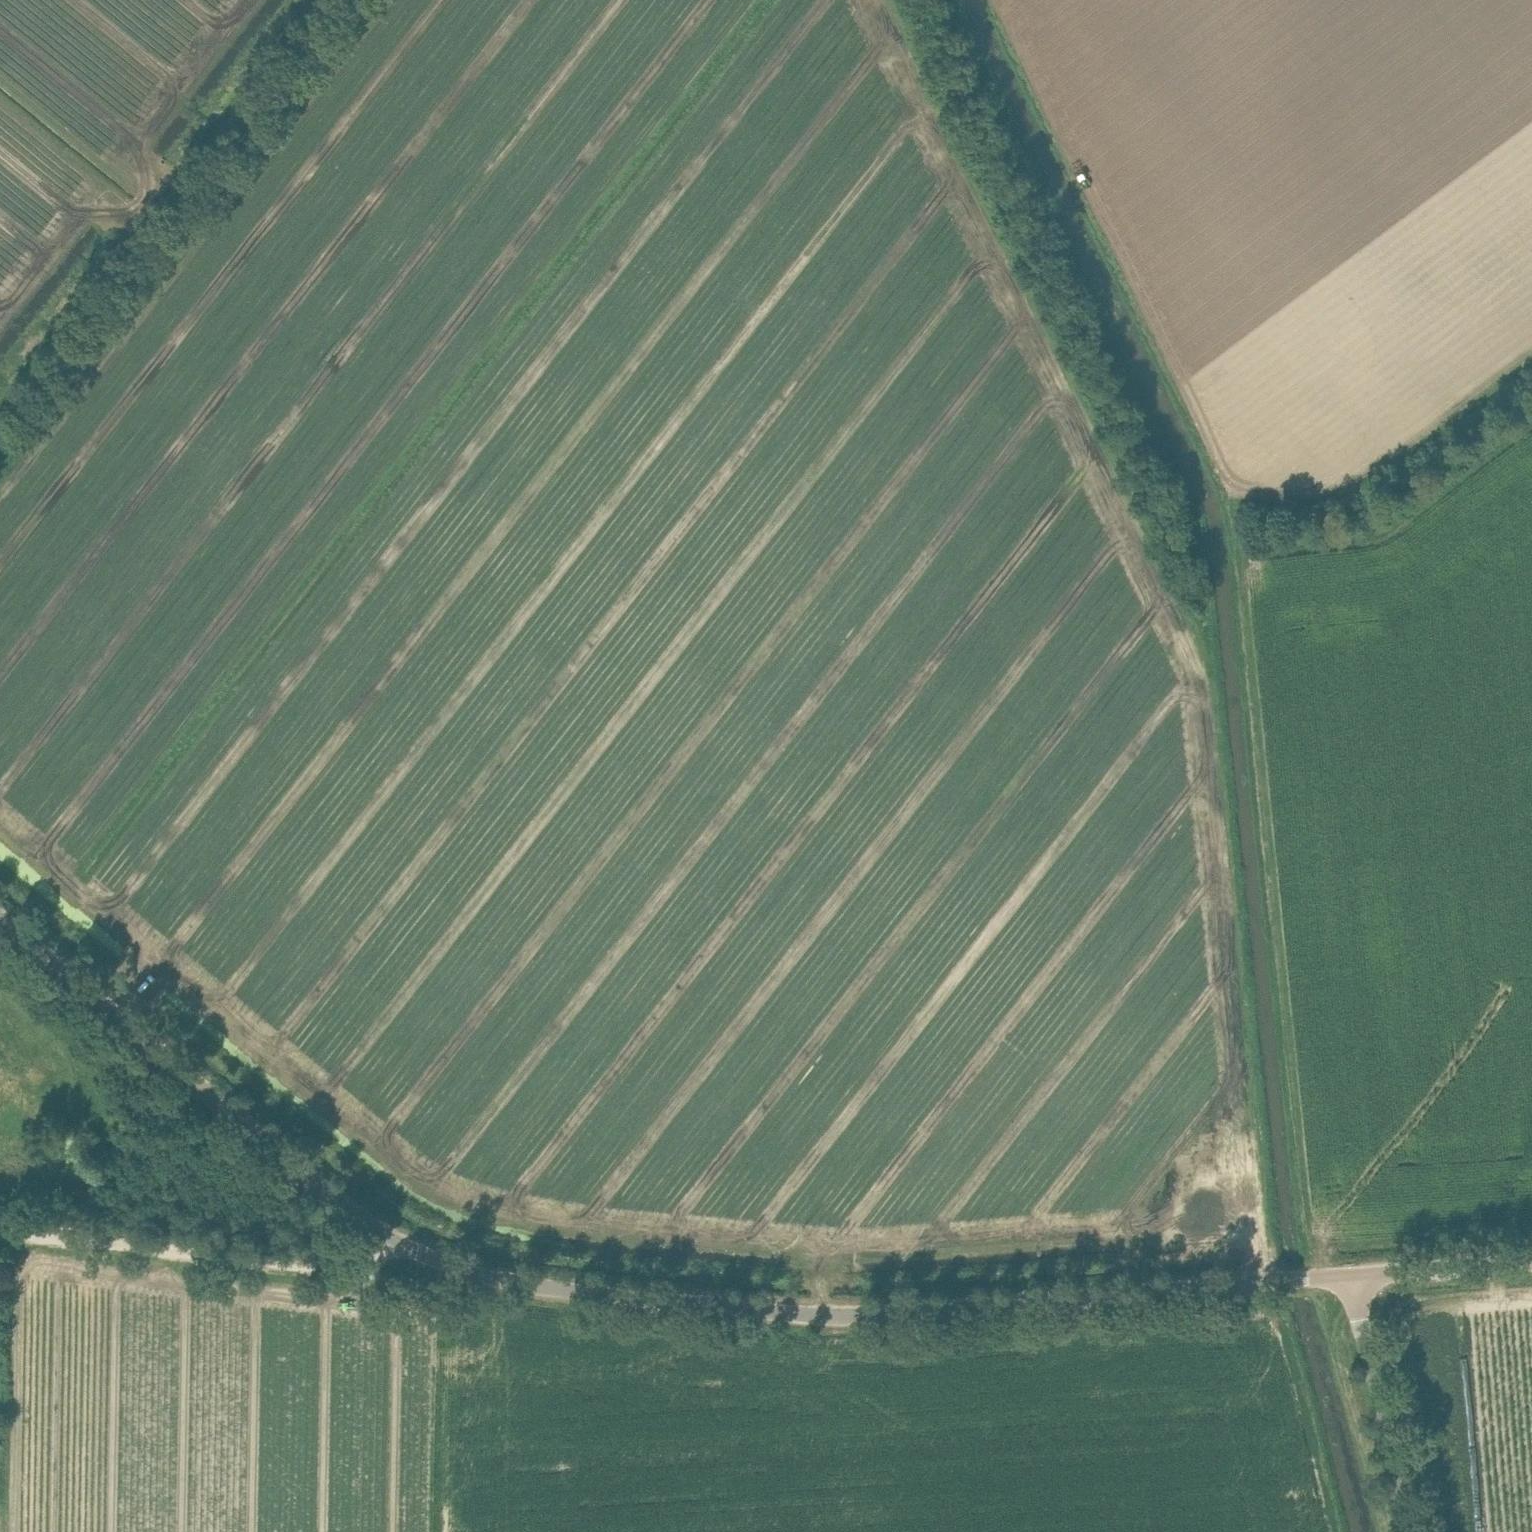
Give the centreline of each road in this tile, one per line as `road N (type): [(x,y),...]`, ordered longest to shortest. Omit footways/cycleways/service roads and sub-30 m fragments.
road 1 (unclassified): [(1328,1265),(857,1303),(507,1278),(397,1238),(356,1209),(0,913)]
road 2 (unclassified): [(1387,1531),(1328,1265)]
road 3 (unclassified): [(1531,1251),(1328,1265)]

